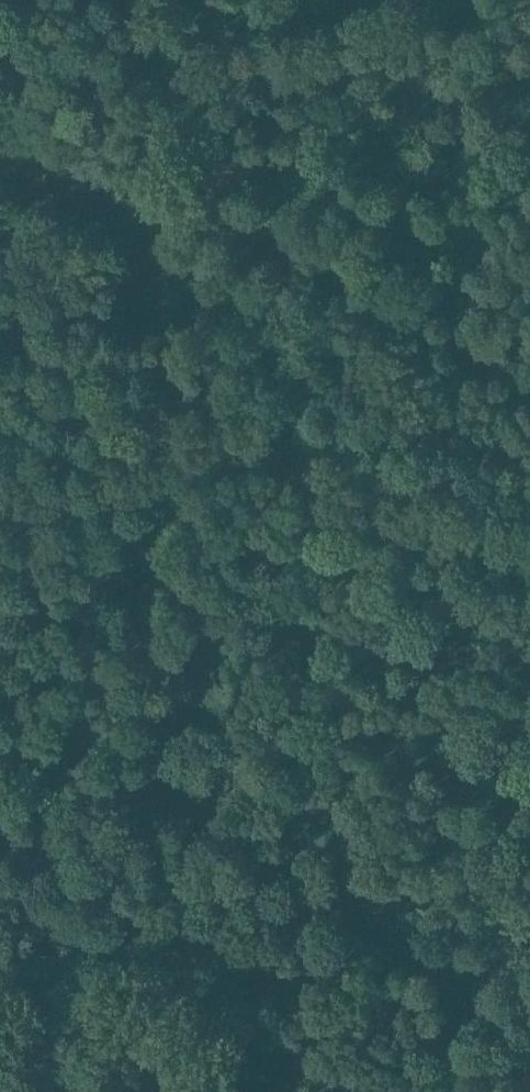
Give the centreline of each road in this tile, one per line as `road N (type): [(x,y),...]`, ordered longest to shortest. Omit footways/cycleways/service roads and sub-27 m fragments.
road 1 (track): [(196,0),(130,822),(116,923),(98,960)]
road 2 (track): [(0,168),(197,210),(529,376)]
road 3 (track): [(133,770),(291,855),(529,1036)]

